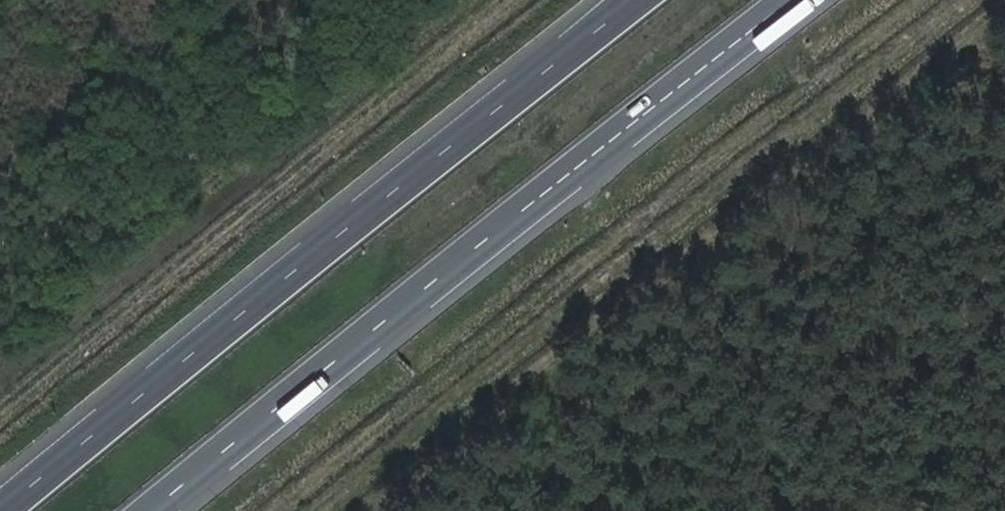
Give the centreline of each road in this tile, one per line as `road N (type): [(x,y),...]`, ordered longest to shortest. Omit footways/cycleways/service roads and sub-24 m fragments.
road 1 (motorway): [(157,510),(459,261),(799,0)]
road 2 (motorway): [(636,0),(6,510)]
road 3 (track): [(1004,14),(375,510)]

